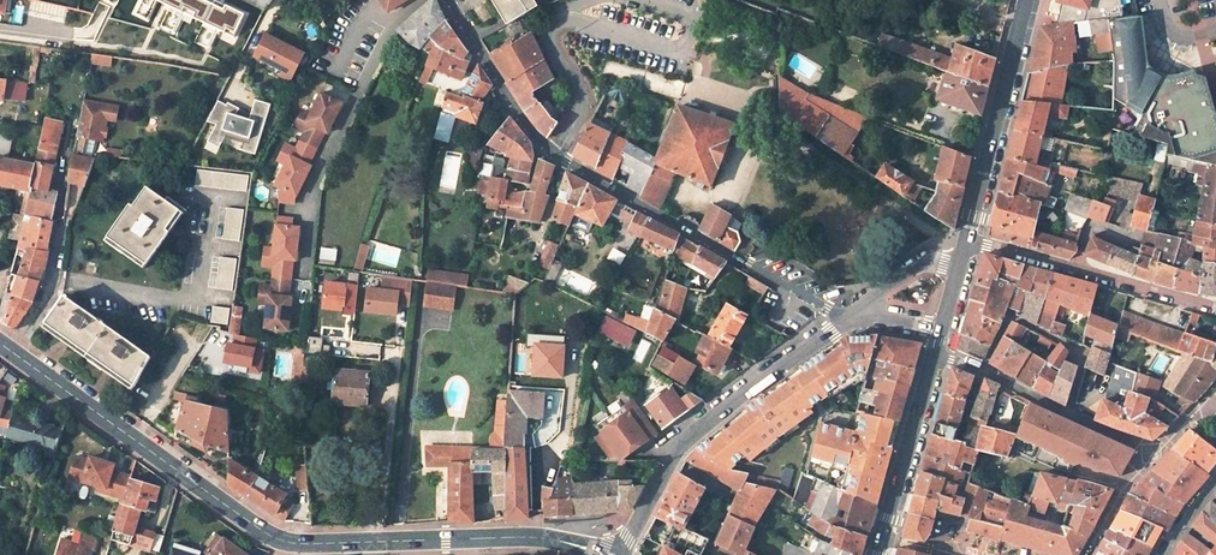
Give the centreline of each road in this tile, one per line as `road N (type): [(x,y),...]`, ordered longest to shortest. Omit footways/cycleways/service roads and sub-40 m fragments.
road 1 (residential): [(848,319),(557,156),(538,139),(450,0)]
road 2 (tertiary): [(12,347),(264,529),(311,544)]
road 3 (residential): [(848,319),(674,452),(622,554)]
road 4 (residential): [(418,0),(390,27),(310,197),(303,274)]
road 5 (tertiary): [(311,544),(525,536),(610,554)]
road 6 (secondary): [(1028,0),(967,239)]
road 7 (residential): [(55,280),(193,303),(210,200)]
road 8 (residential): [(982,369),(1009,314),(1084,352),(1069,413)]
road 9 (secondary): [(937,352),(886,538)]
road 10 (residential): [(1077,269),(1215,307)]
road 11 (residential): [(960,266),(918,266),(848,319)]
road 12 (residential): [(1086,554),(1152,450)]

